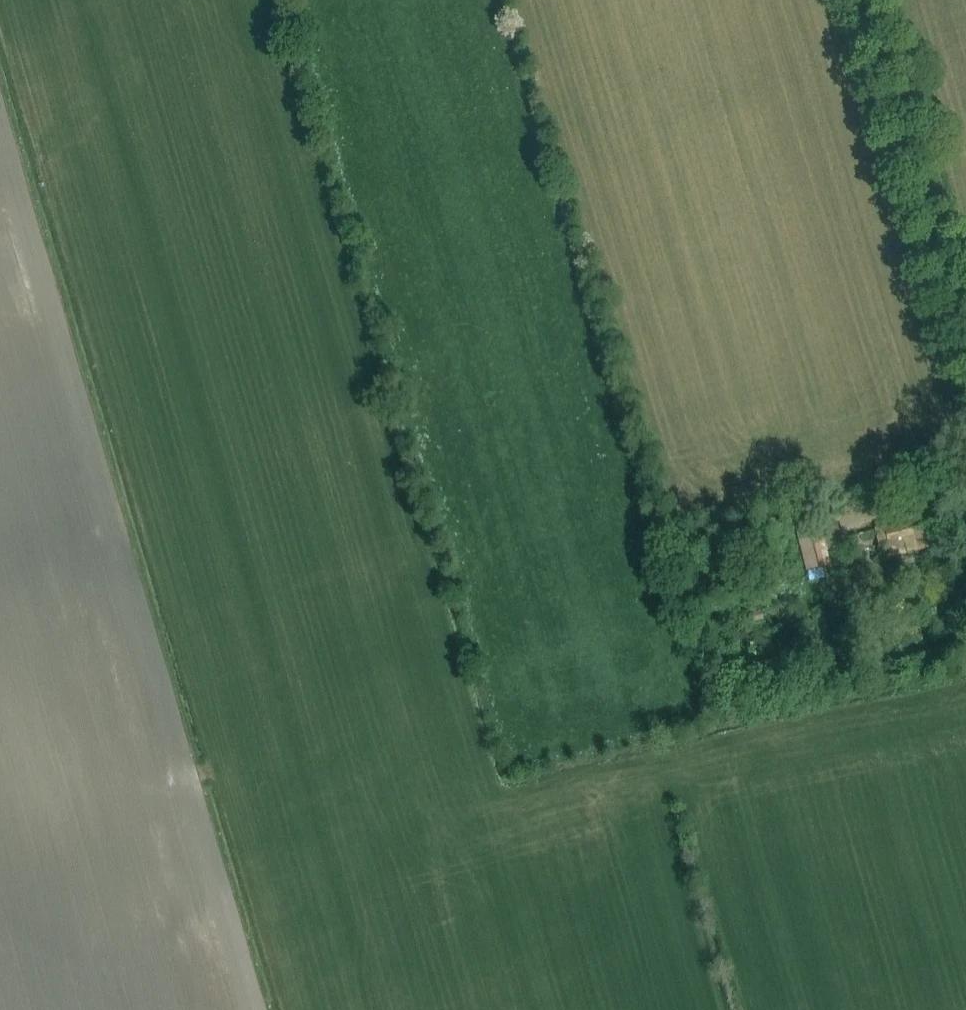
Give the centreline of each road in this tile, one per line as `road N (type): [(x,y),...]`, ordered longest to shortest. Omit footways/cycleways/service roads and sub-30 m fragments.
road 1 (unclassified): [(965,357),(861,0)]

